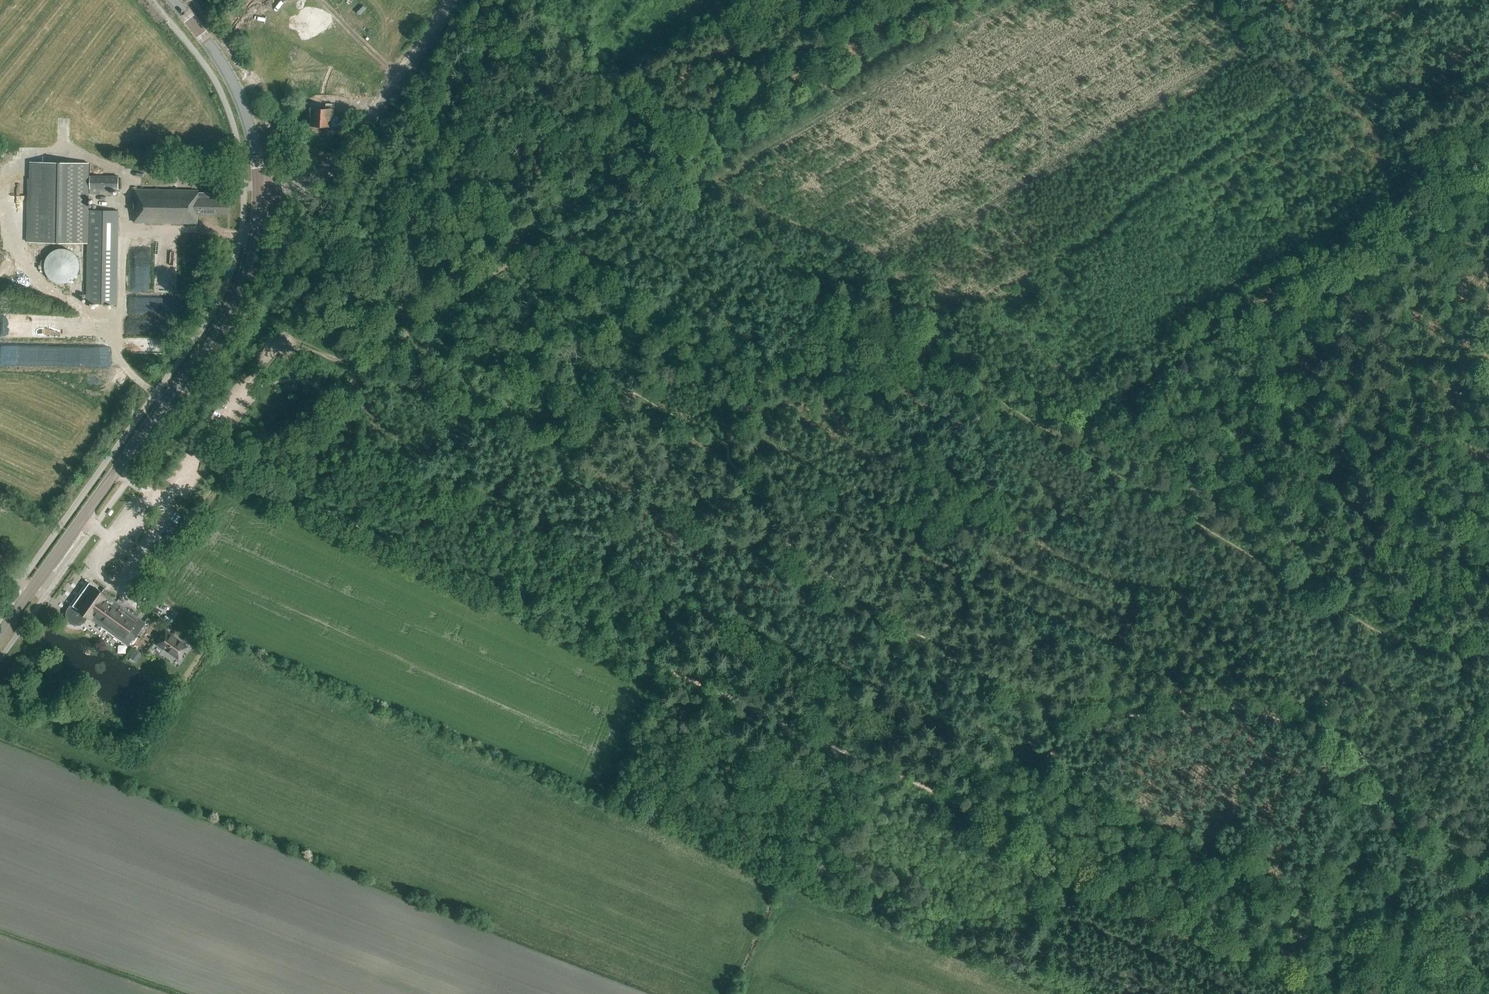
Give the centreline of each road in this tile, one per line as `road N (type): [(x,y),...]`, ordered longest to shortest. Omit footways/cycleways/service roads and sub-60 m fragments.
road 1 (track): [(662,184),(1305,591),(1348,612),(1488,650)]
road 2 (secondary): [(32,589),(226,318),(252,249),(258,189)]
road 3 (secondary): [(258,189),(324,171),(454,0)]
road 4 (tertiary): [(258,189),(245,110),(174,0)]

